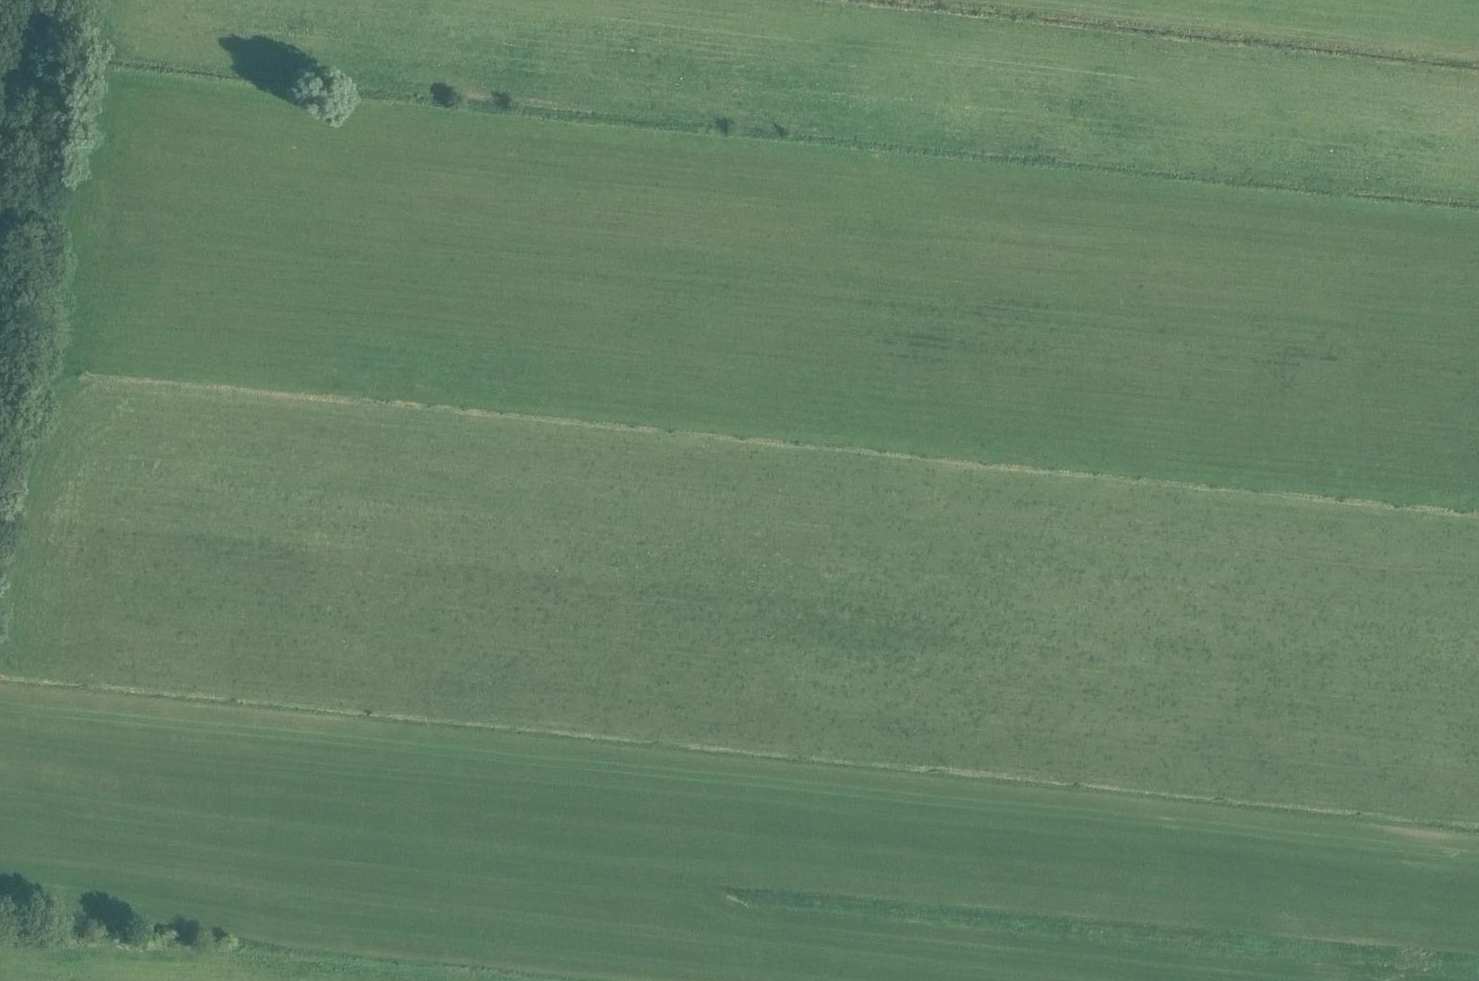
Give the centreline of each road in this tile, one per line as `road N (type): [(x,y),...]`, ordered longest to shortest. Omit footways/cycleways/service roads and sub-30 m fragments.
road 1 (unclassified): [(0,173),(27,0)]

